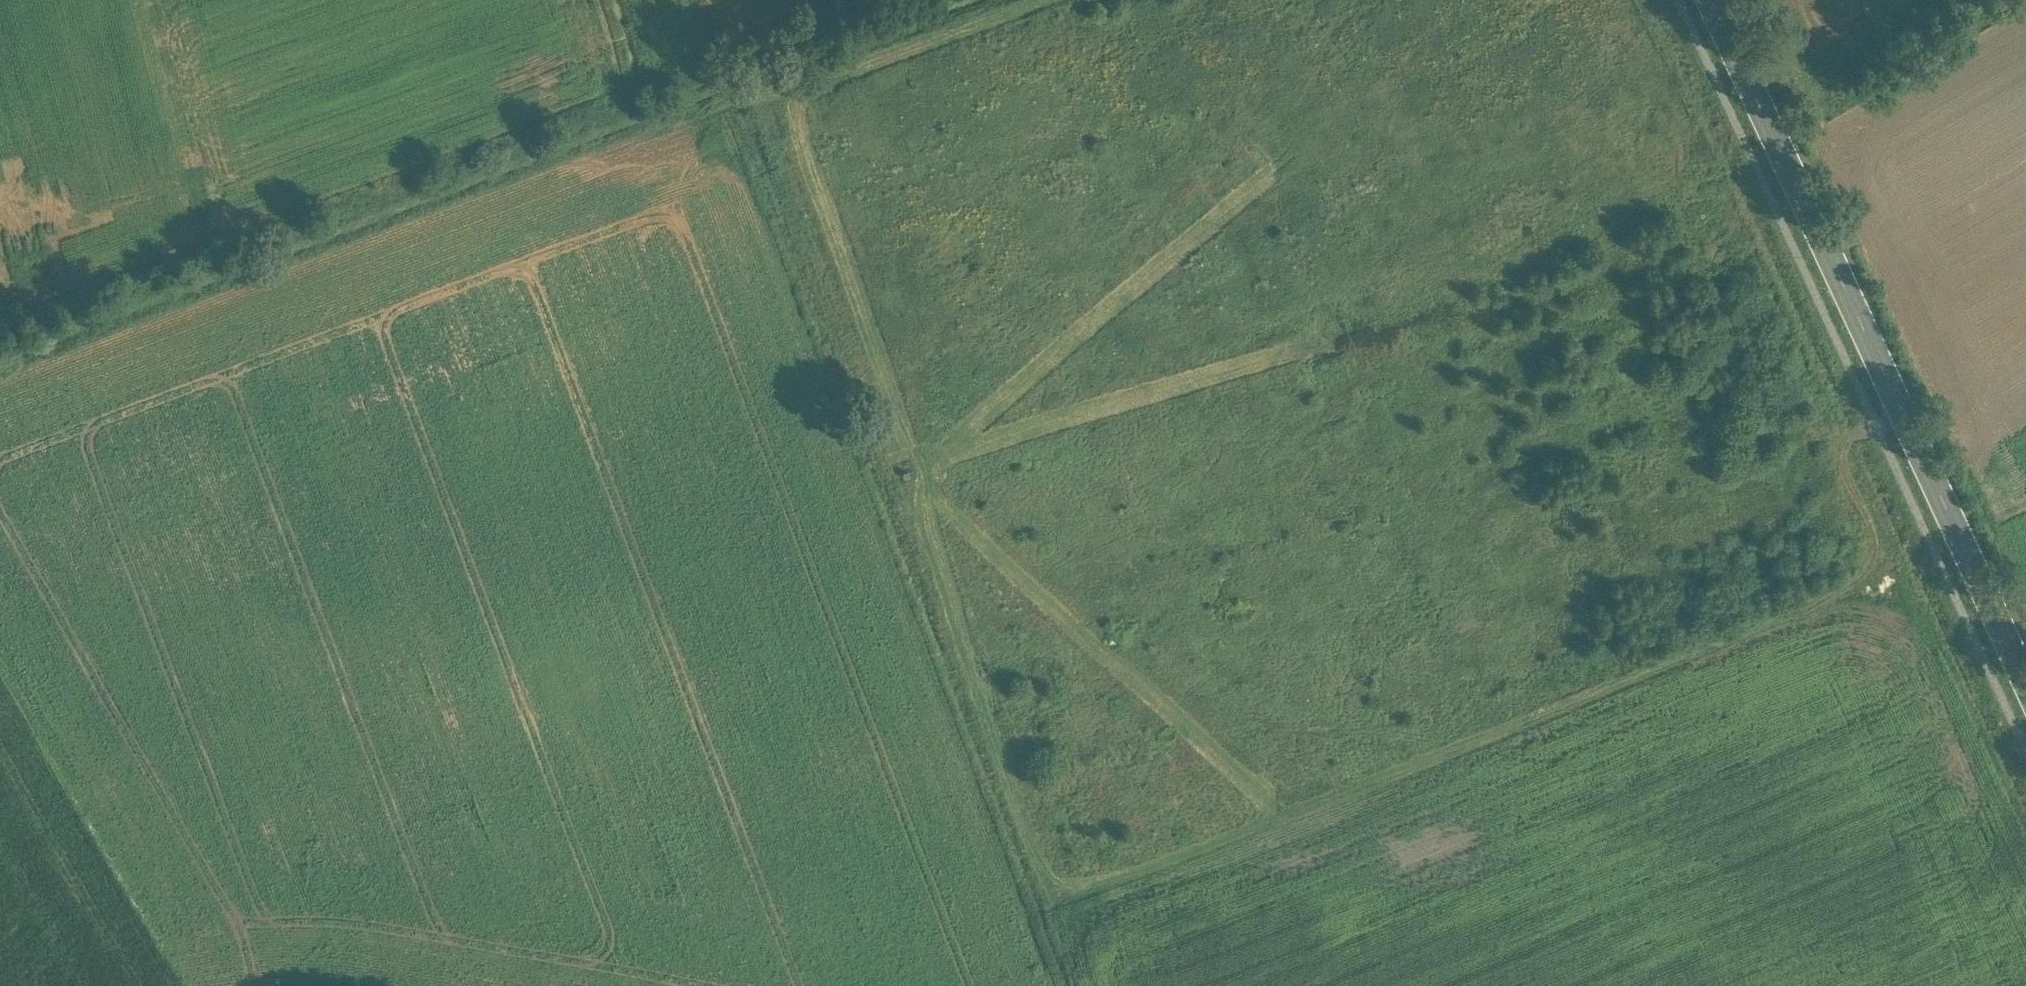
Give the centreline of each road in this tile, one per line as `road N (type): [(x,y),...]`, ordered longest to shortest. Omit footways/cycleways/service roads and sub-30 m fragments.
road 1 (secondary): [(2025,688),(1709,0)]

